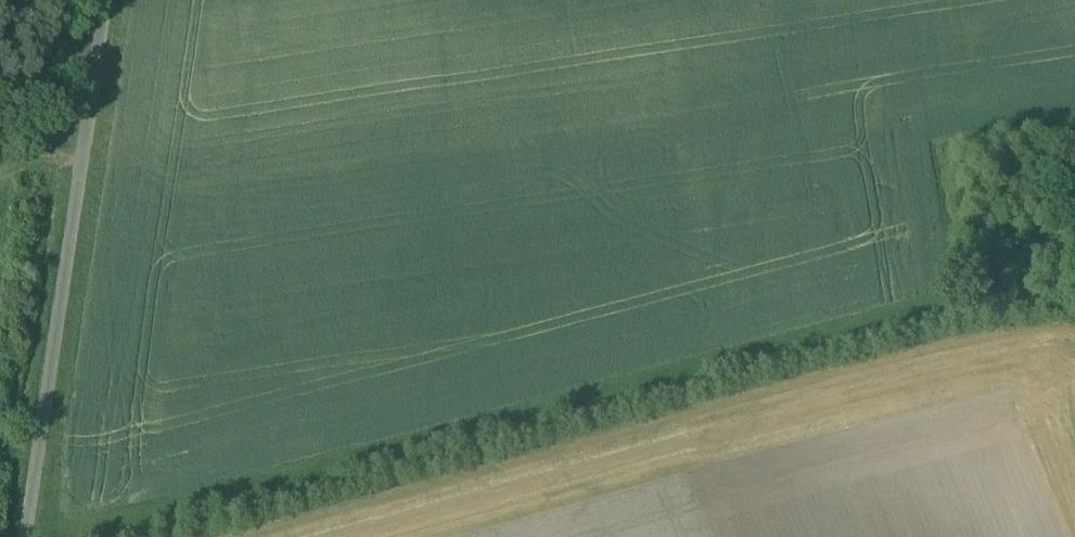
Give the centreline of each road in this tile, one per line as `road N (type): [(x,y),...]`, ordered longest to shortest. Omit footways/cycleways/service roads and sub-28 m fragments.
road 1 (unclassified): [(108,0),(26,536)]

